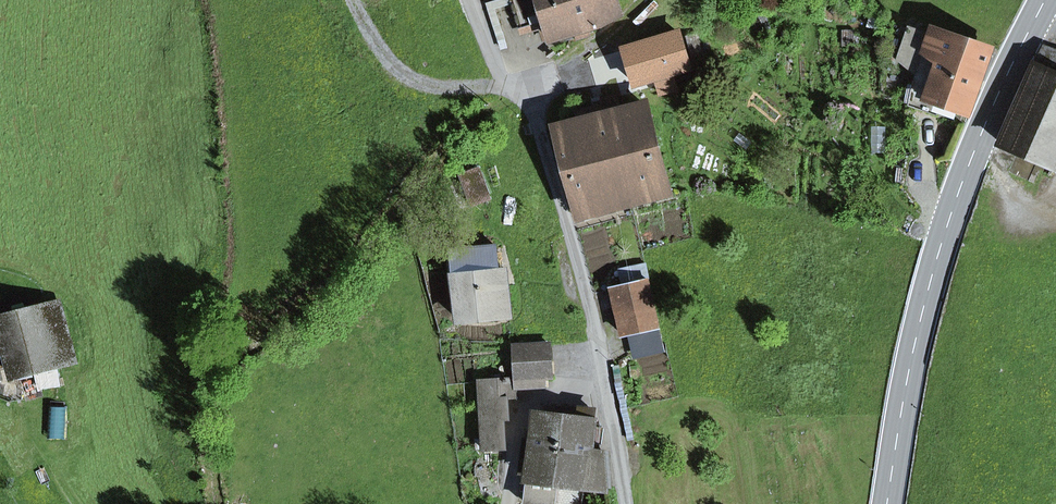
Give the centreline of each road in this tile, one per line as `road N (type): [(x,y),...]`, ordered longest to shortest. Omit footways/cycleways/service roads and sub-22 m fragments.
road 1 (primary): [(1046,0),(1005,80),(936,262),(885,503)]
road 2 (residential): [(627,503),(590,307),(527,88)]

